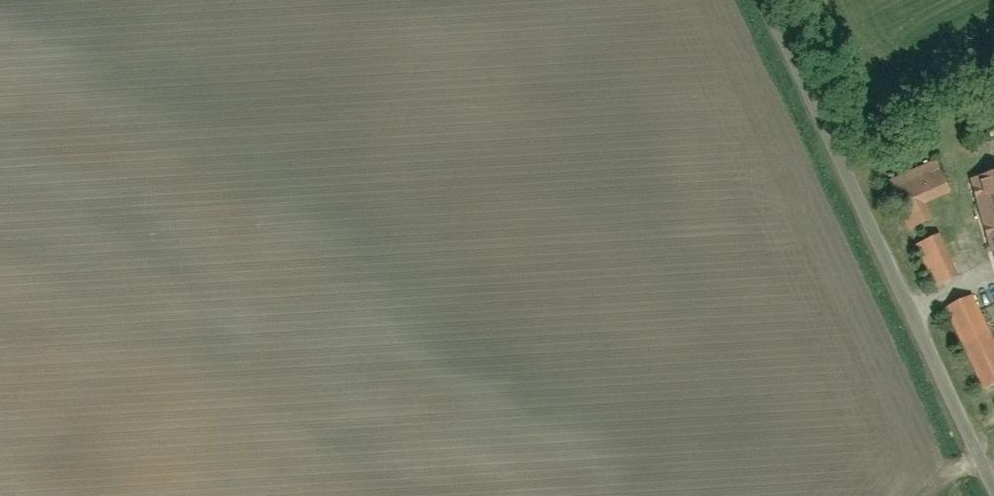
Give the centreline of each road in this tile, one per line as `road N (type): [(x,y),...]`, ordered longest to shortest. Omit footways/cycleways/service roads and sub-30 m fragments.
road 1 (residential): [(993,495),(760,0)]

